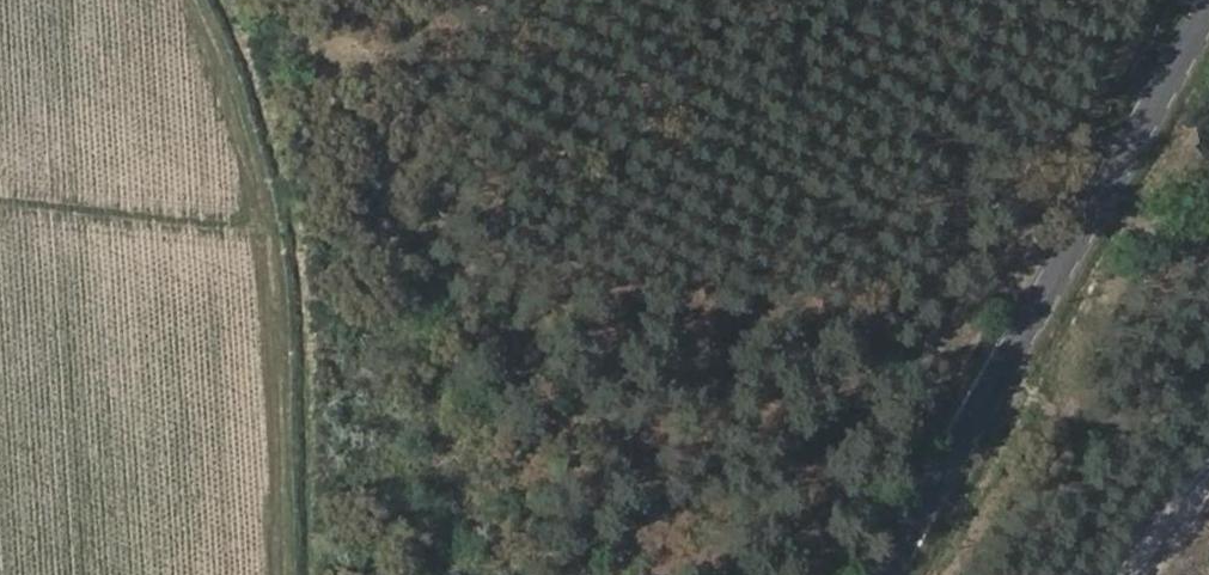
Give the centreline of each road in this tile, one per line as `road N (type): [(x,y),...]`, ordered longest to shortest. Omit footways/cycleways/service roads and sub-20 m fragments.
road 1 (secondary): [(881,574),(1208,2)]

